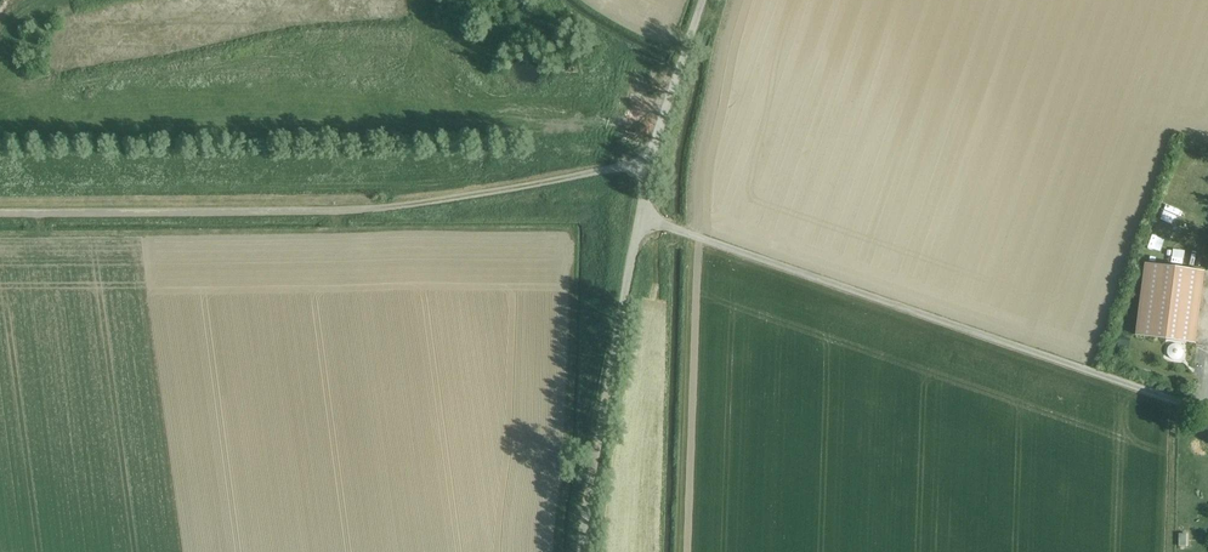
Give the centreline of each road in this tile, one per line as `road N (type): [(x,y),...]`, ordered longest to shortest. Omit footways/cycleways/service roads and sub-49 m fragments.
road 1 (unclassified): [(649,169),(386,208),(0,215)]
road 2 (unclassified): [(1186,405),(642,217)]
road 3 (unclassified): [(582,551),(642,217)]
road 4 (unclassified): [(649,169),(703,0)]

